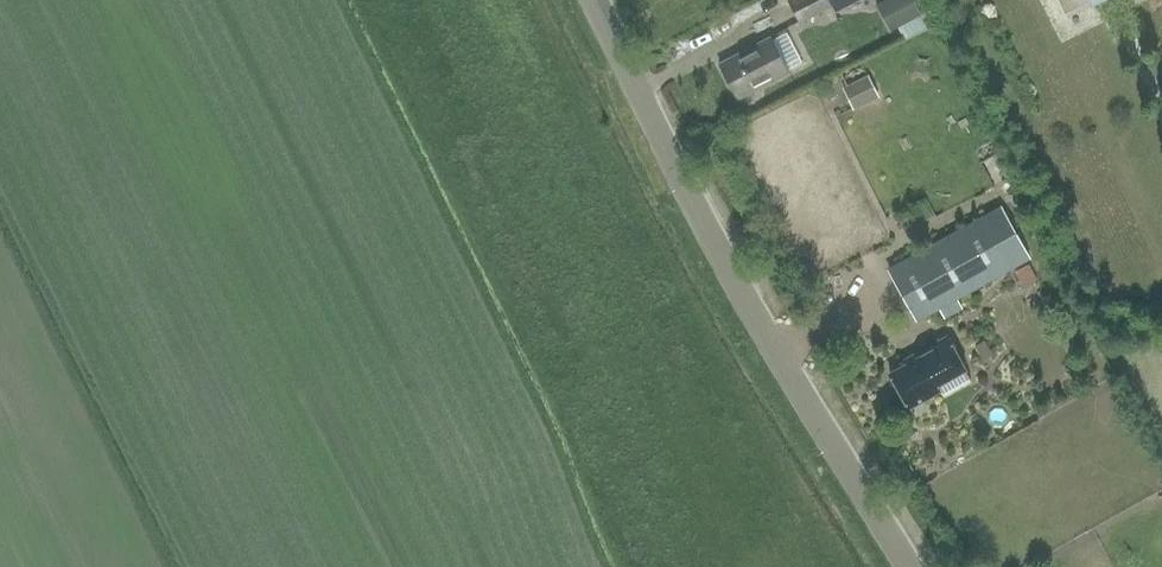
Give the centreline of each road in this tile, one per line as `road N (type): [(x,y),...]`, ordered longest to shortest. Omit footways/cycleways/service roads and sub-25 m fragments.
road 1 (unclassified): [(921,566),(722,242),(602,0)]

